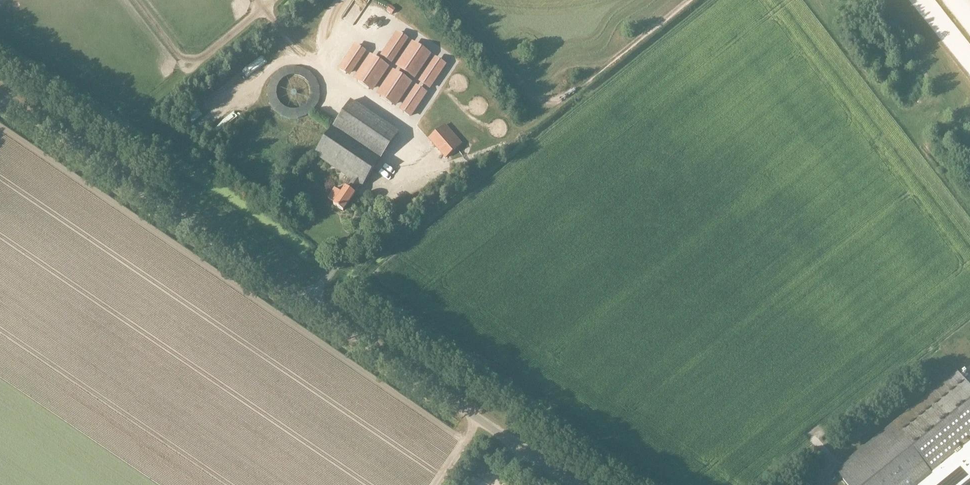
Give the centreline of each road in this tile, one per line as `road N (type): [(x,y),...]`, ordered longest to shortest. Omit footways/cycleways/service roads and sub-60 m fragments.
road 1 (unclassified): [(576,484),(0,95)]

